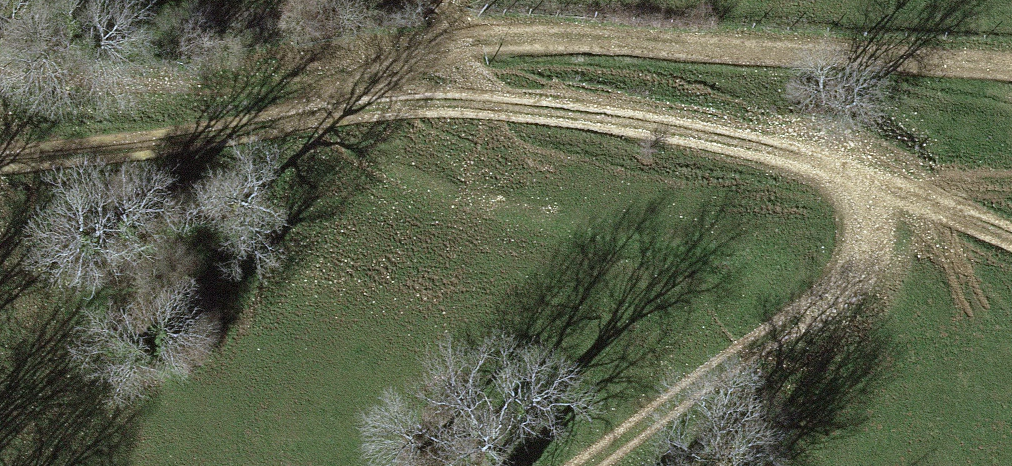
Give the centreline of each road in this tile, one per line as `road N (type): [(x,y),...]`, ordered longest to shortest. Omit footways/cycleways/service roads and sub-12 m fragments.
road 1 (track): [(0,157),(349,90),(632,124),(1011,246)]
road 2 (track): [(0,72),(349,90),(467,41),(1011,73)]
road 3 (track): [(601,465),(675,427),(862,268),(860,195)]

